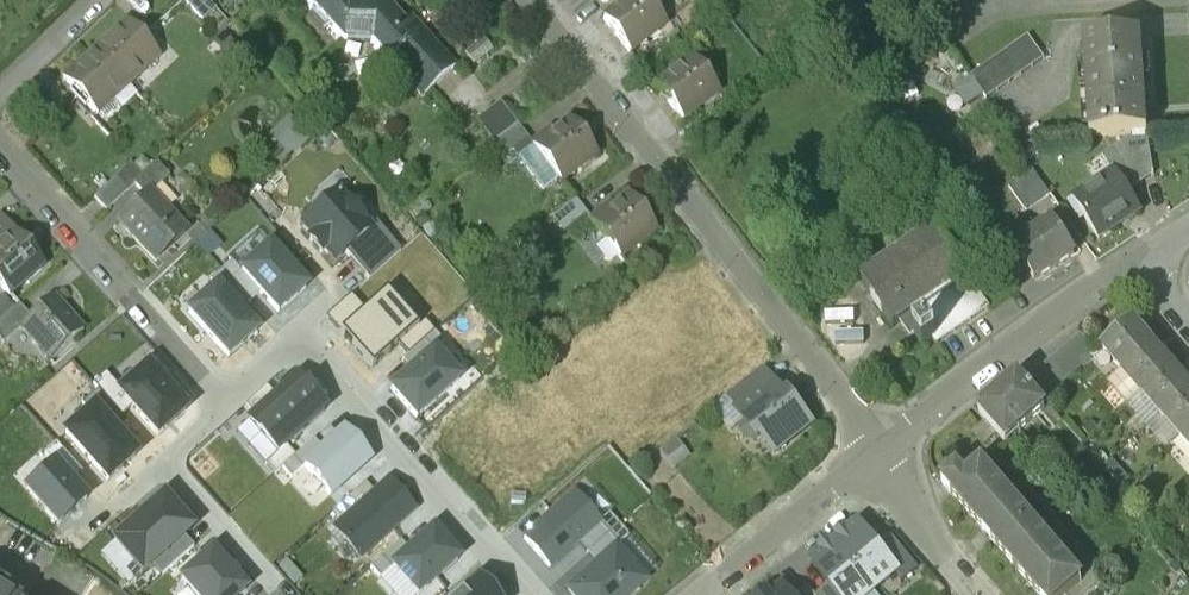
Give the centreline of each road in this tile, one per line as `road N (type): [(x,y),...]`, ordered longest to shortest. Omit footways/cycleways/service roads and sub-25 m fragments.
road 1 (residential): [(519,0),(778,326),(874,462)]
road 2 (residential): [(299,334),(525,594)]
road 3 (residential): [(0,154),(225,397)]
road 4 (residential): [(874,462),(1135,262)]
road 5 (residential): [(706,594),(874,462)]
road 6 (residential): [(874,462),(977,594)]
road 7 (residential): [(160,460),(272,581)]
road 8 (residential): [(94,0),(0,91)]

